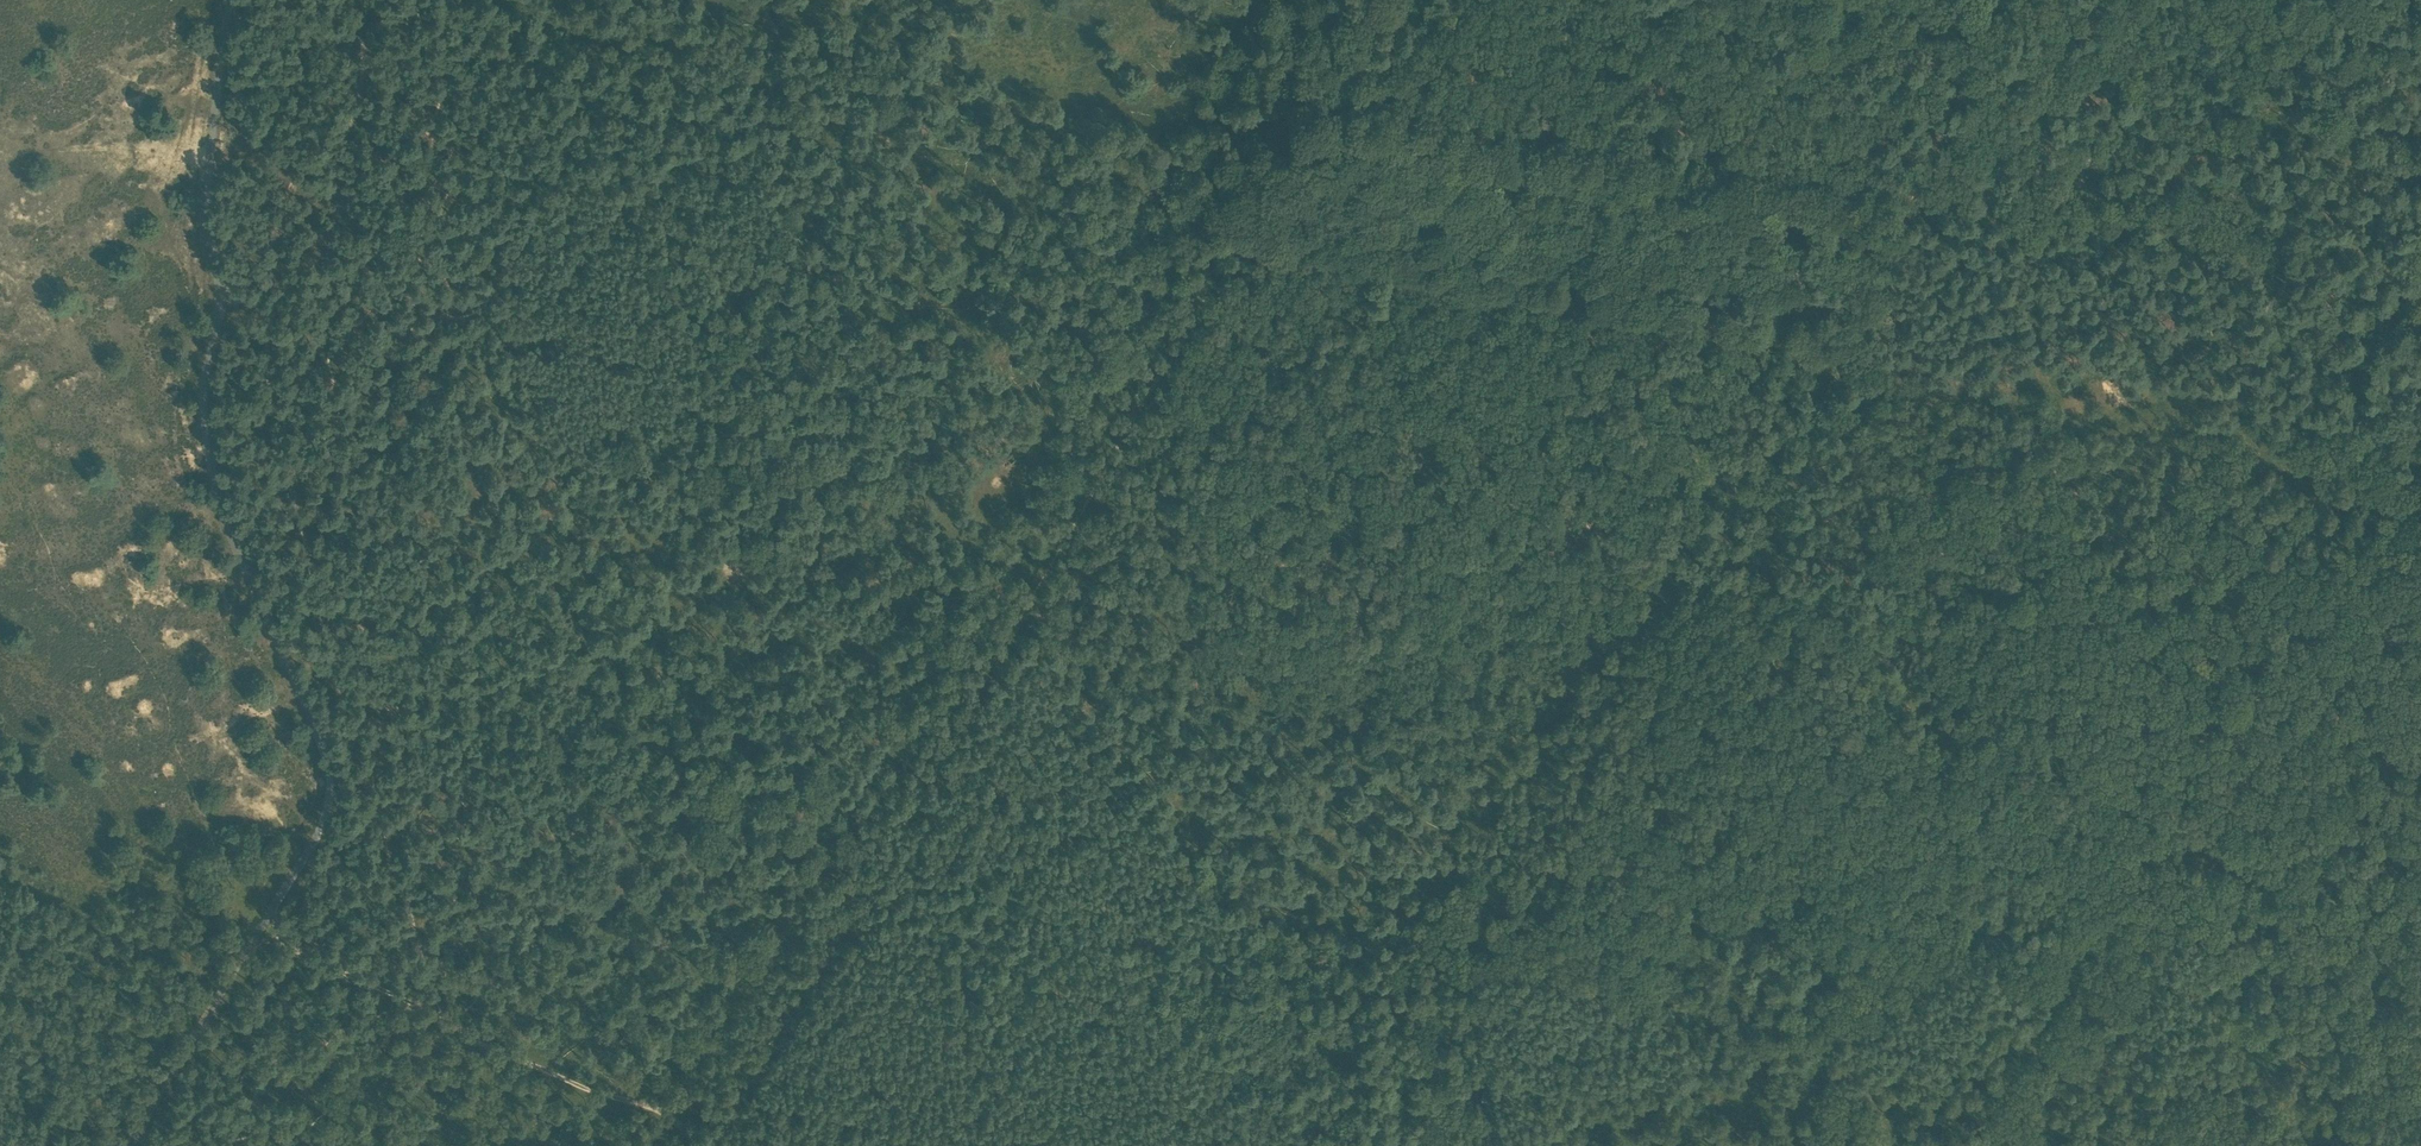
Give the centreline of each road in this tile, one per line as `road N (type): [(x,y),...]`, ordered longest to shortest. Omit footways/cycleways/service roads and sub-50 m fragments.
road 1 (track): [(127,1145),(318,831),(329,790),(325,752),(231,539),(206,447),(201,403),(219,290),(208,201),(231,0)]

